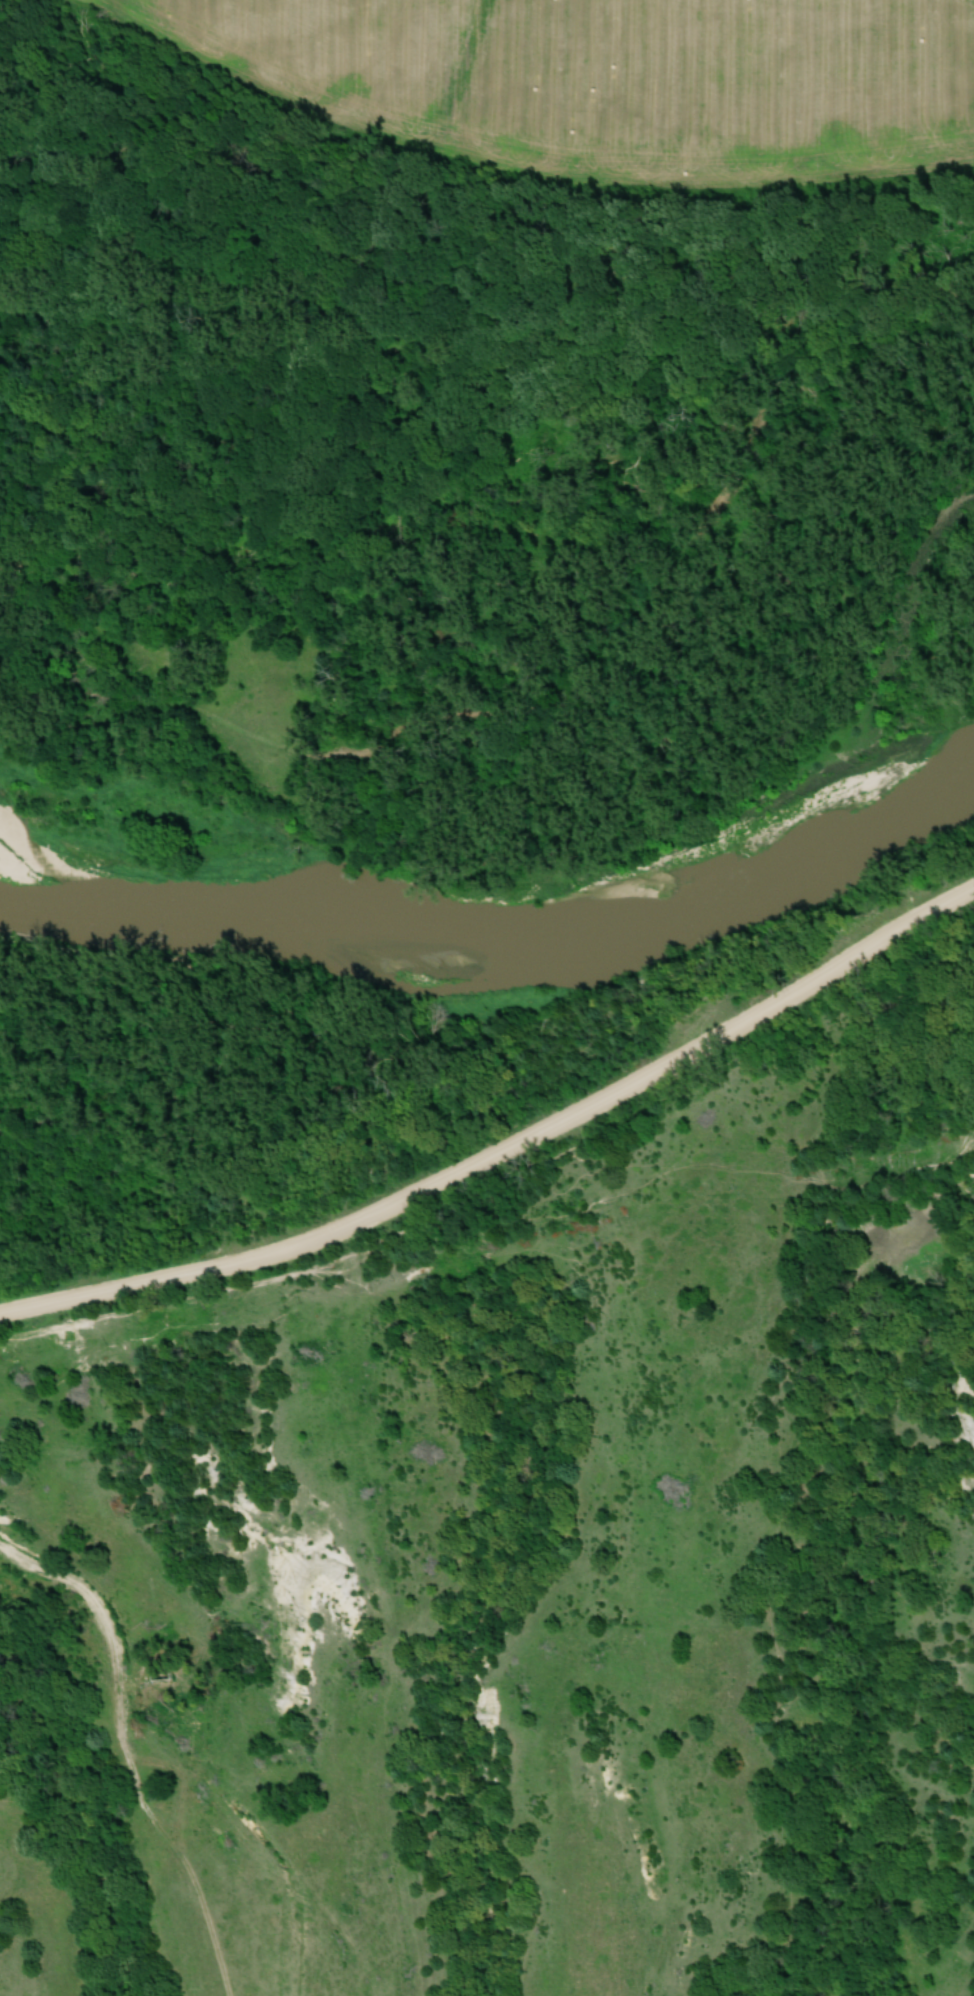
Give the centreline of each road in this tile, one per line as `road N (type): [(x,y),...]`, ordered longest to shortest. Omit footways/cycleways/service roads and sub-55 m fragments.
road 1 (tertiary): [(973,895),(560,1126),(299,1247),(0,1317)]

